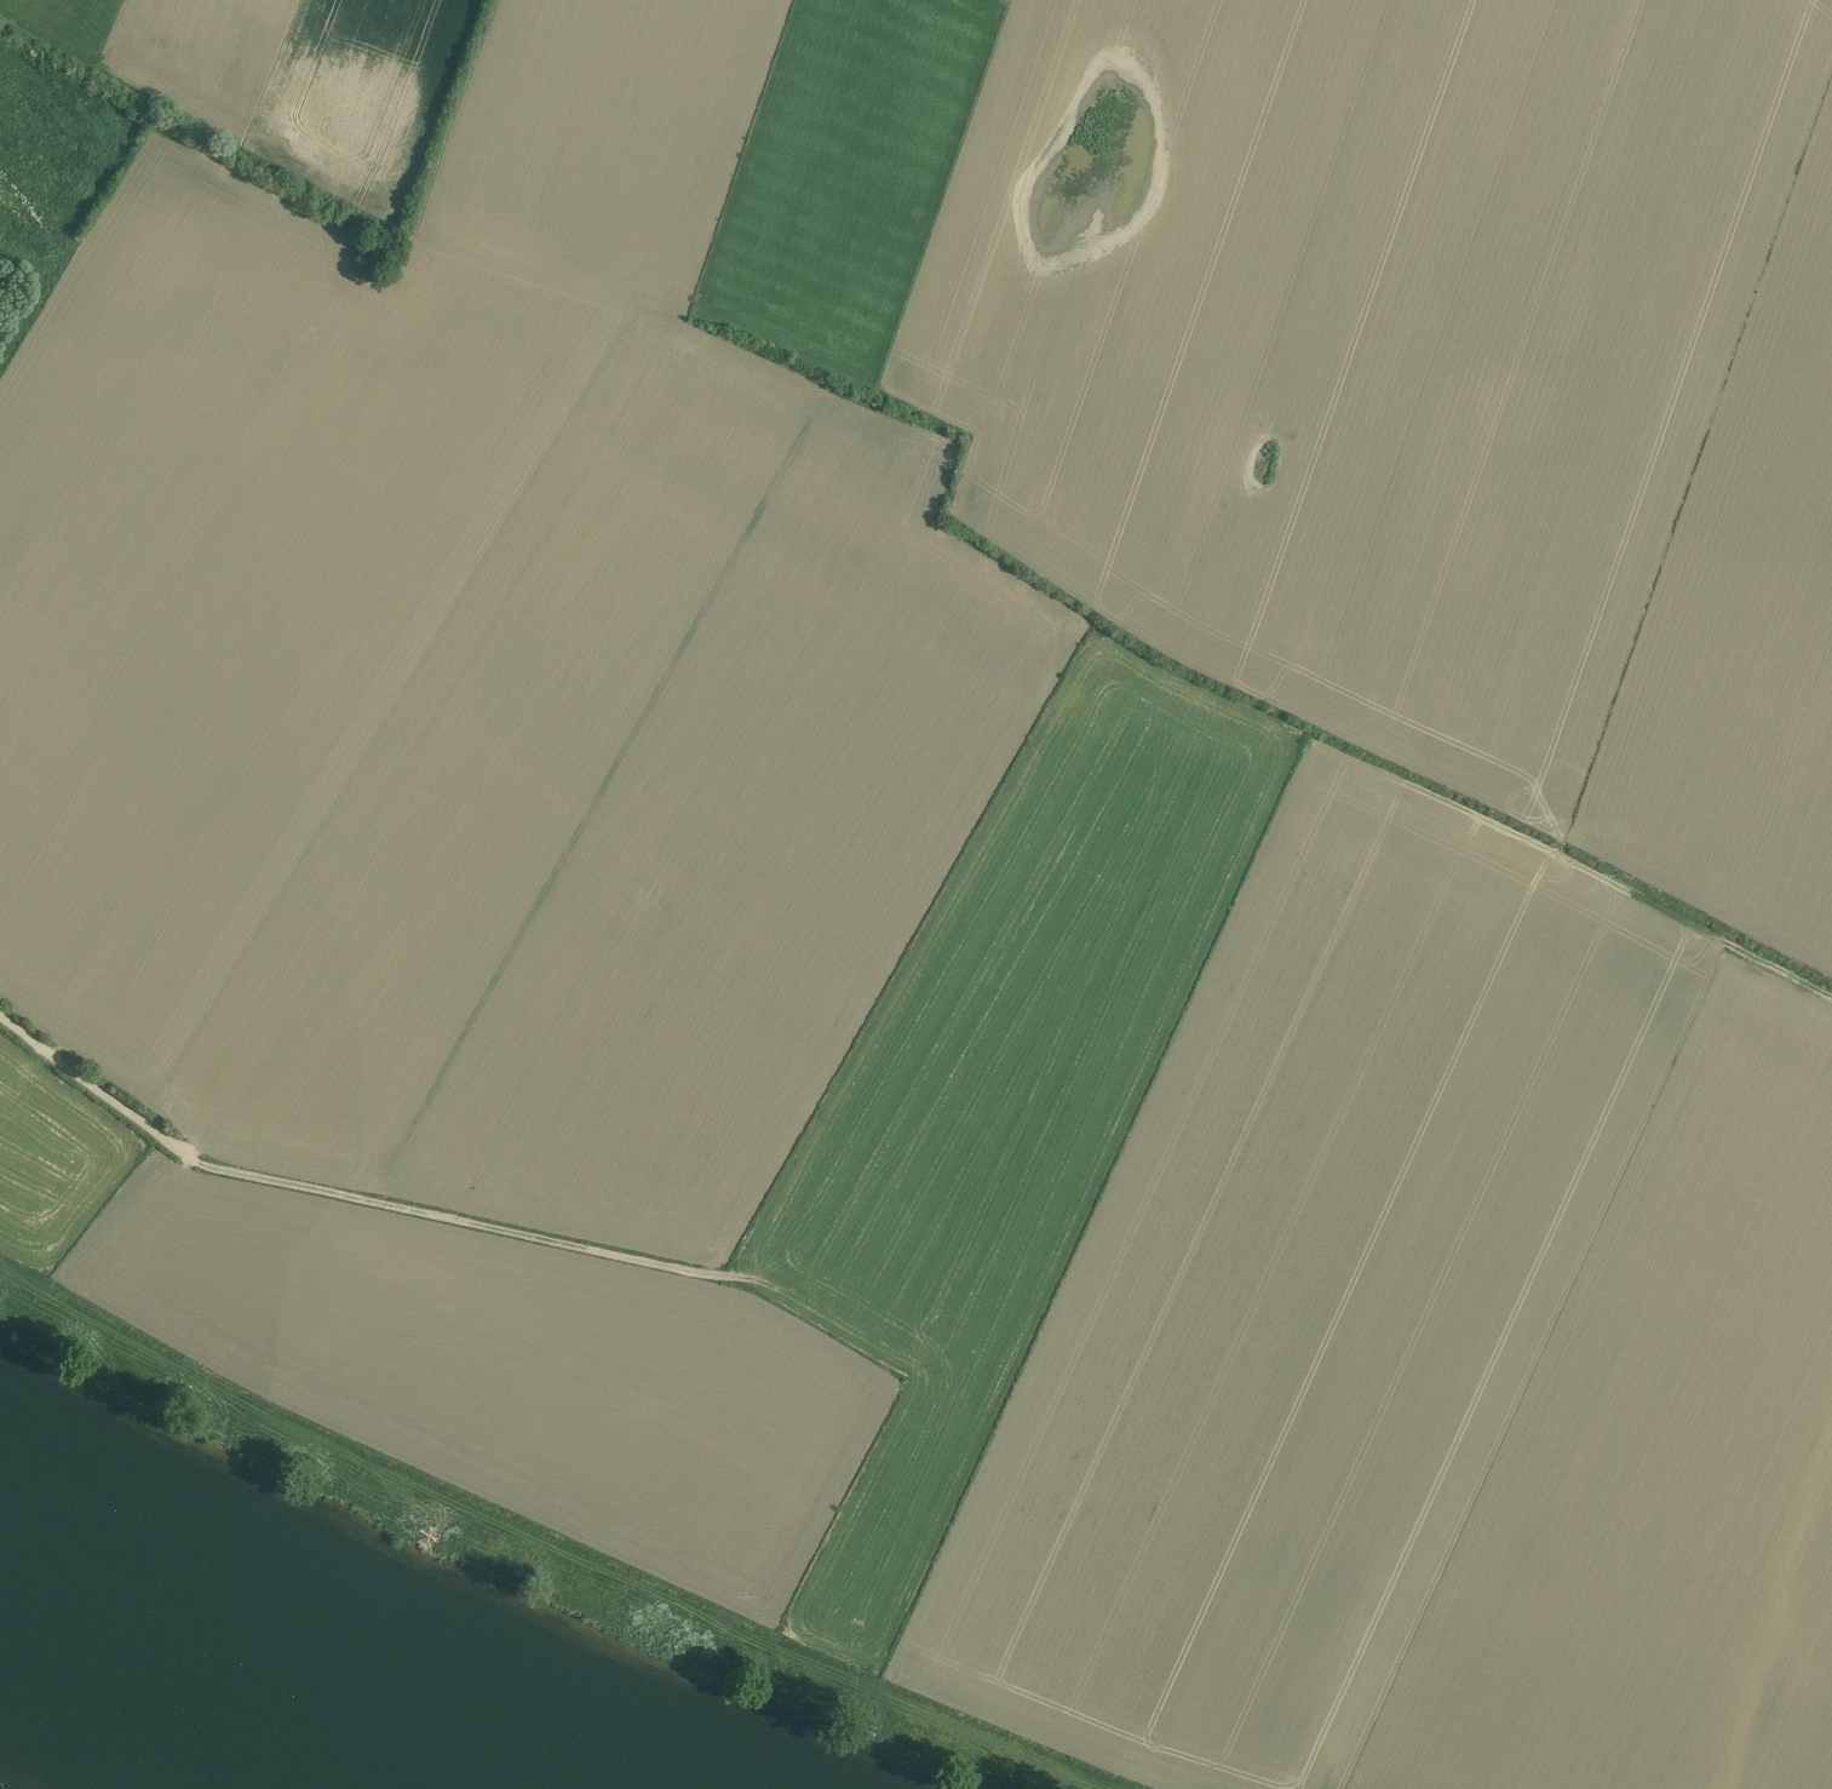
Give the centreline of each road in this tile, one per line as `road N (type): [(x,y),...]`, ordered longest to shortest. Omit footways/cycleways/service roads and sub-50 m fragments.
road 1 (track): [(202,1164),(722,1281)]
road 2 (unclassified): [(0,1017),(202,1164)]
road 3 (track): [(1831,995),(1684,920)]

